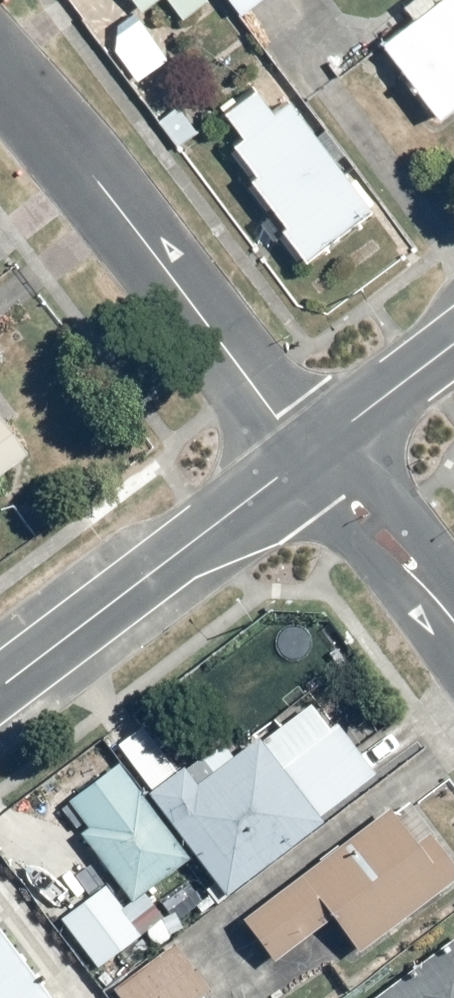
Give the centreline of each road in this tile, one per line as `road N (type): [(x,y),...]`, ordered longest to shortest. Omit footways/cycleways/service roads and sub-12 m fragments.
road 1 (residential): [(0,71),(93,175),(308,456)]
road 2 (residential): [(0,689),(308,456)]
road 3 (residential): [(453,629),(308,456)]
road 4 (residential): [(308,456),(453,343)]

